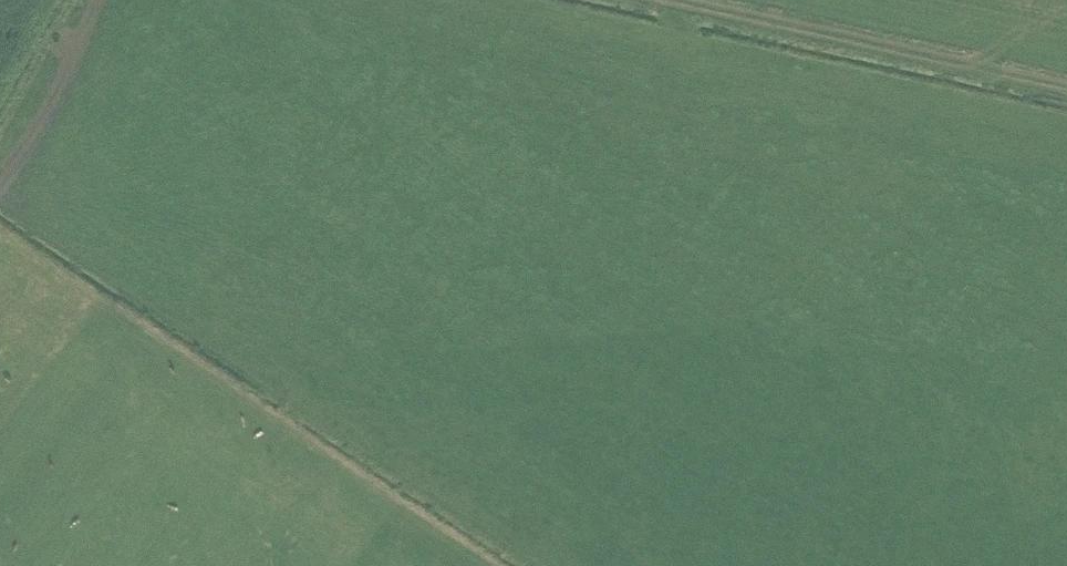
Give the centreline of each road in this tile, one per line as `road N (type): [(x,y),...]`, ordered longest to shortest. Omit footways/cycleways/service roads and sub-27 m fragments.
road 1 (track): [(686,0),(1066,83)]
road 2 (track): [(0,177),(52,106),(100,0)]

